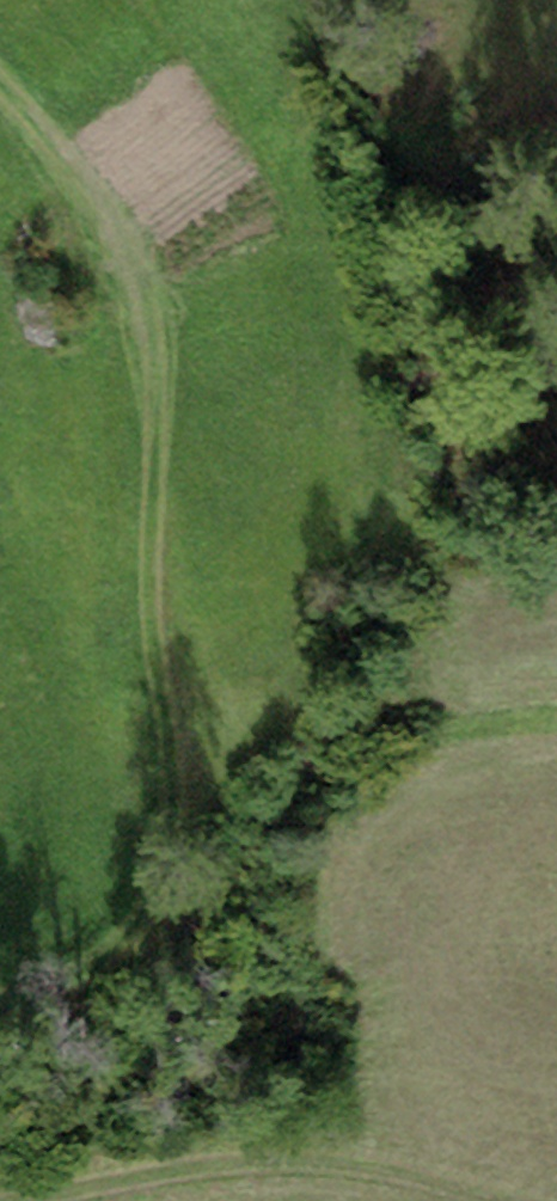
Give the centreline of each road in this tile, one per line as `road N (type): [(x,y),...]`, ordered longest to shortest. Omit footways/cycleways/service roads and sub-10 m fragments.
road 1 (track): [(119,408),(168,858),(157,910),(123,961),(0,1010)]
road 2 (track): [(102,1200),(274,1180),(361,1184),(426,1200)]
road 3 (track): [(406,9),(556,34)]

